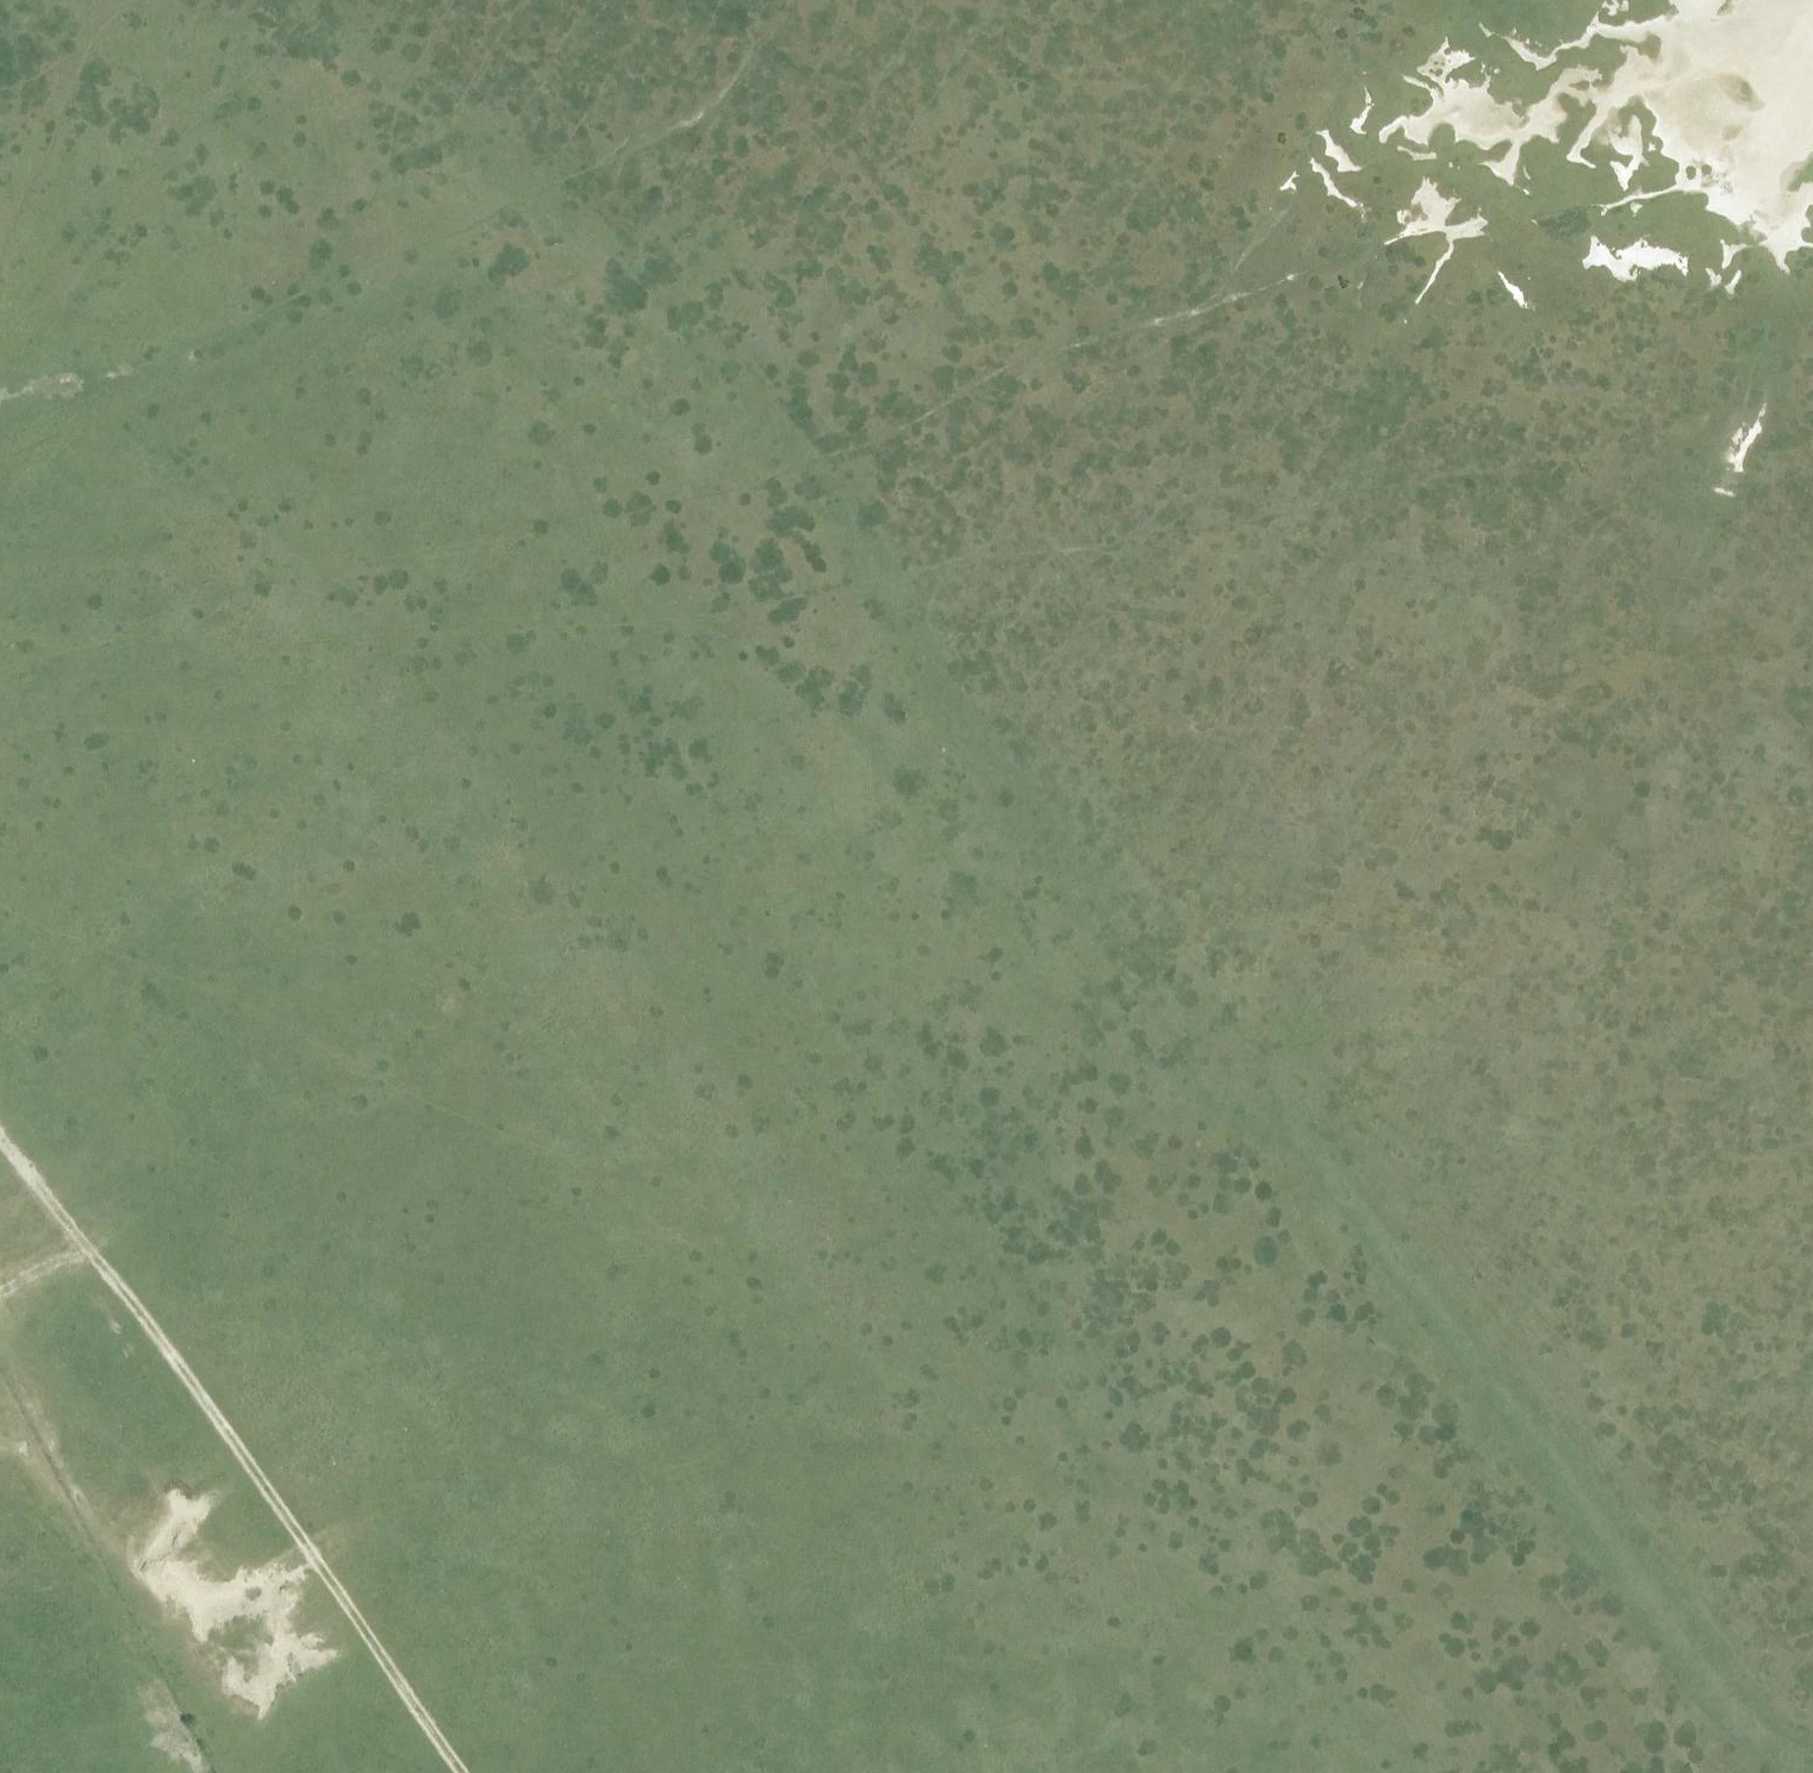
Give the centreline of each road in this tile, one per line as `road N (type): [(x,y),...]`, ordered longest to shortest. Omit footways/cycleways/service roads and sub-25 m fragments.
road 1 (track): [(0,1149),(206,1403),(462,1772)]

